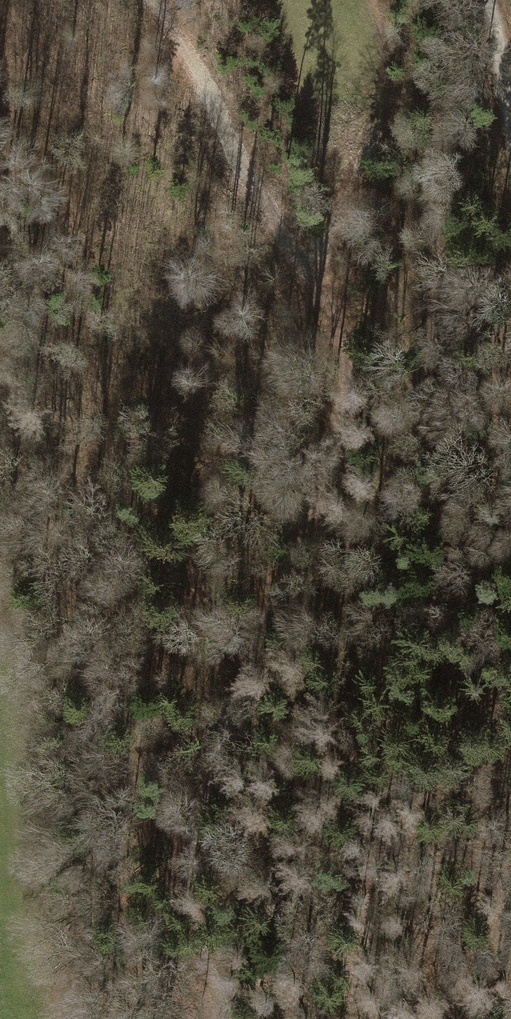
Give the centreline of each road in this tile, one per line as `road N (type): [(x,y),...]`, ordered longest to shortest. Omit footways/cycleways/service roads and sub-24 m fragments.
road 1 (track): [(216,751),(331,470),(340,396),(316,295),(149,0)]
road 2 (track): [(227,1018),(204,960),(195,904),(194,852),(216,751)]
road 3 (track): [(486,0),(510,125)]

